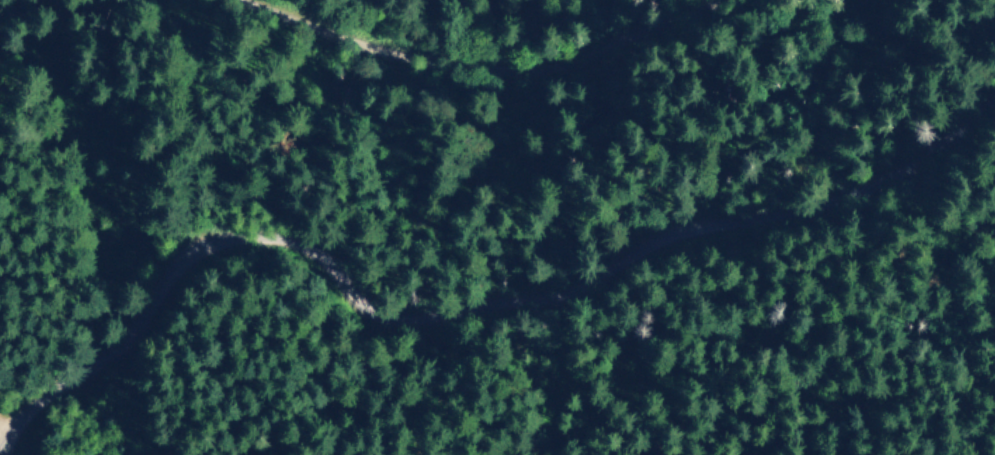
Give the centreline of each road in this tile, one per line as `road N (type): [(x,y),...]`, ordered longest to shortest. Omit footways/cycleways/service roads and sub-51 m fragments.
road 1 (track): [(44,454),(43,369),(85,303),(174,232),(263,208),(340,226),(466,309),(608,285),(858,201),(994,140)]
road 2 (track): [(381,0),(483,29),(596,29),(663,0)]

